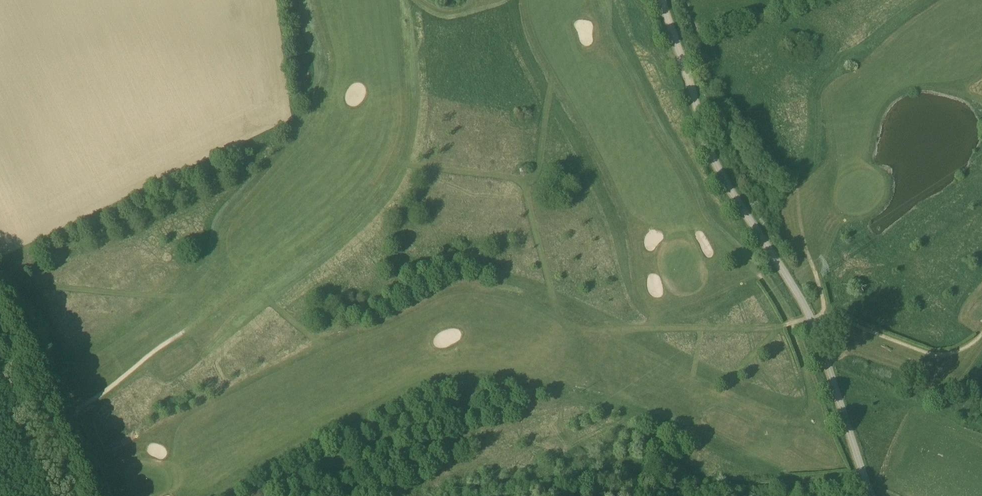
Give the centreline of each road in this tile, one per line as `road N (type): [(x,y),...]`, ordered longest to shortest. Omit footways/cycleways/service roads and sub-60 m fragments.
road 1 (unclassified): [(868,495),(810,319),(723,177),(664,0)]
road 2 (unclassified): [(80,495),(0,316)]

